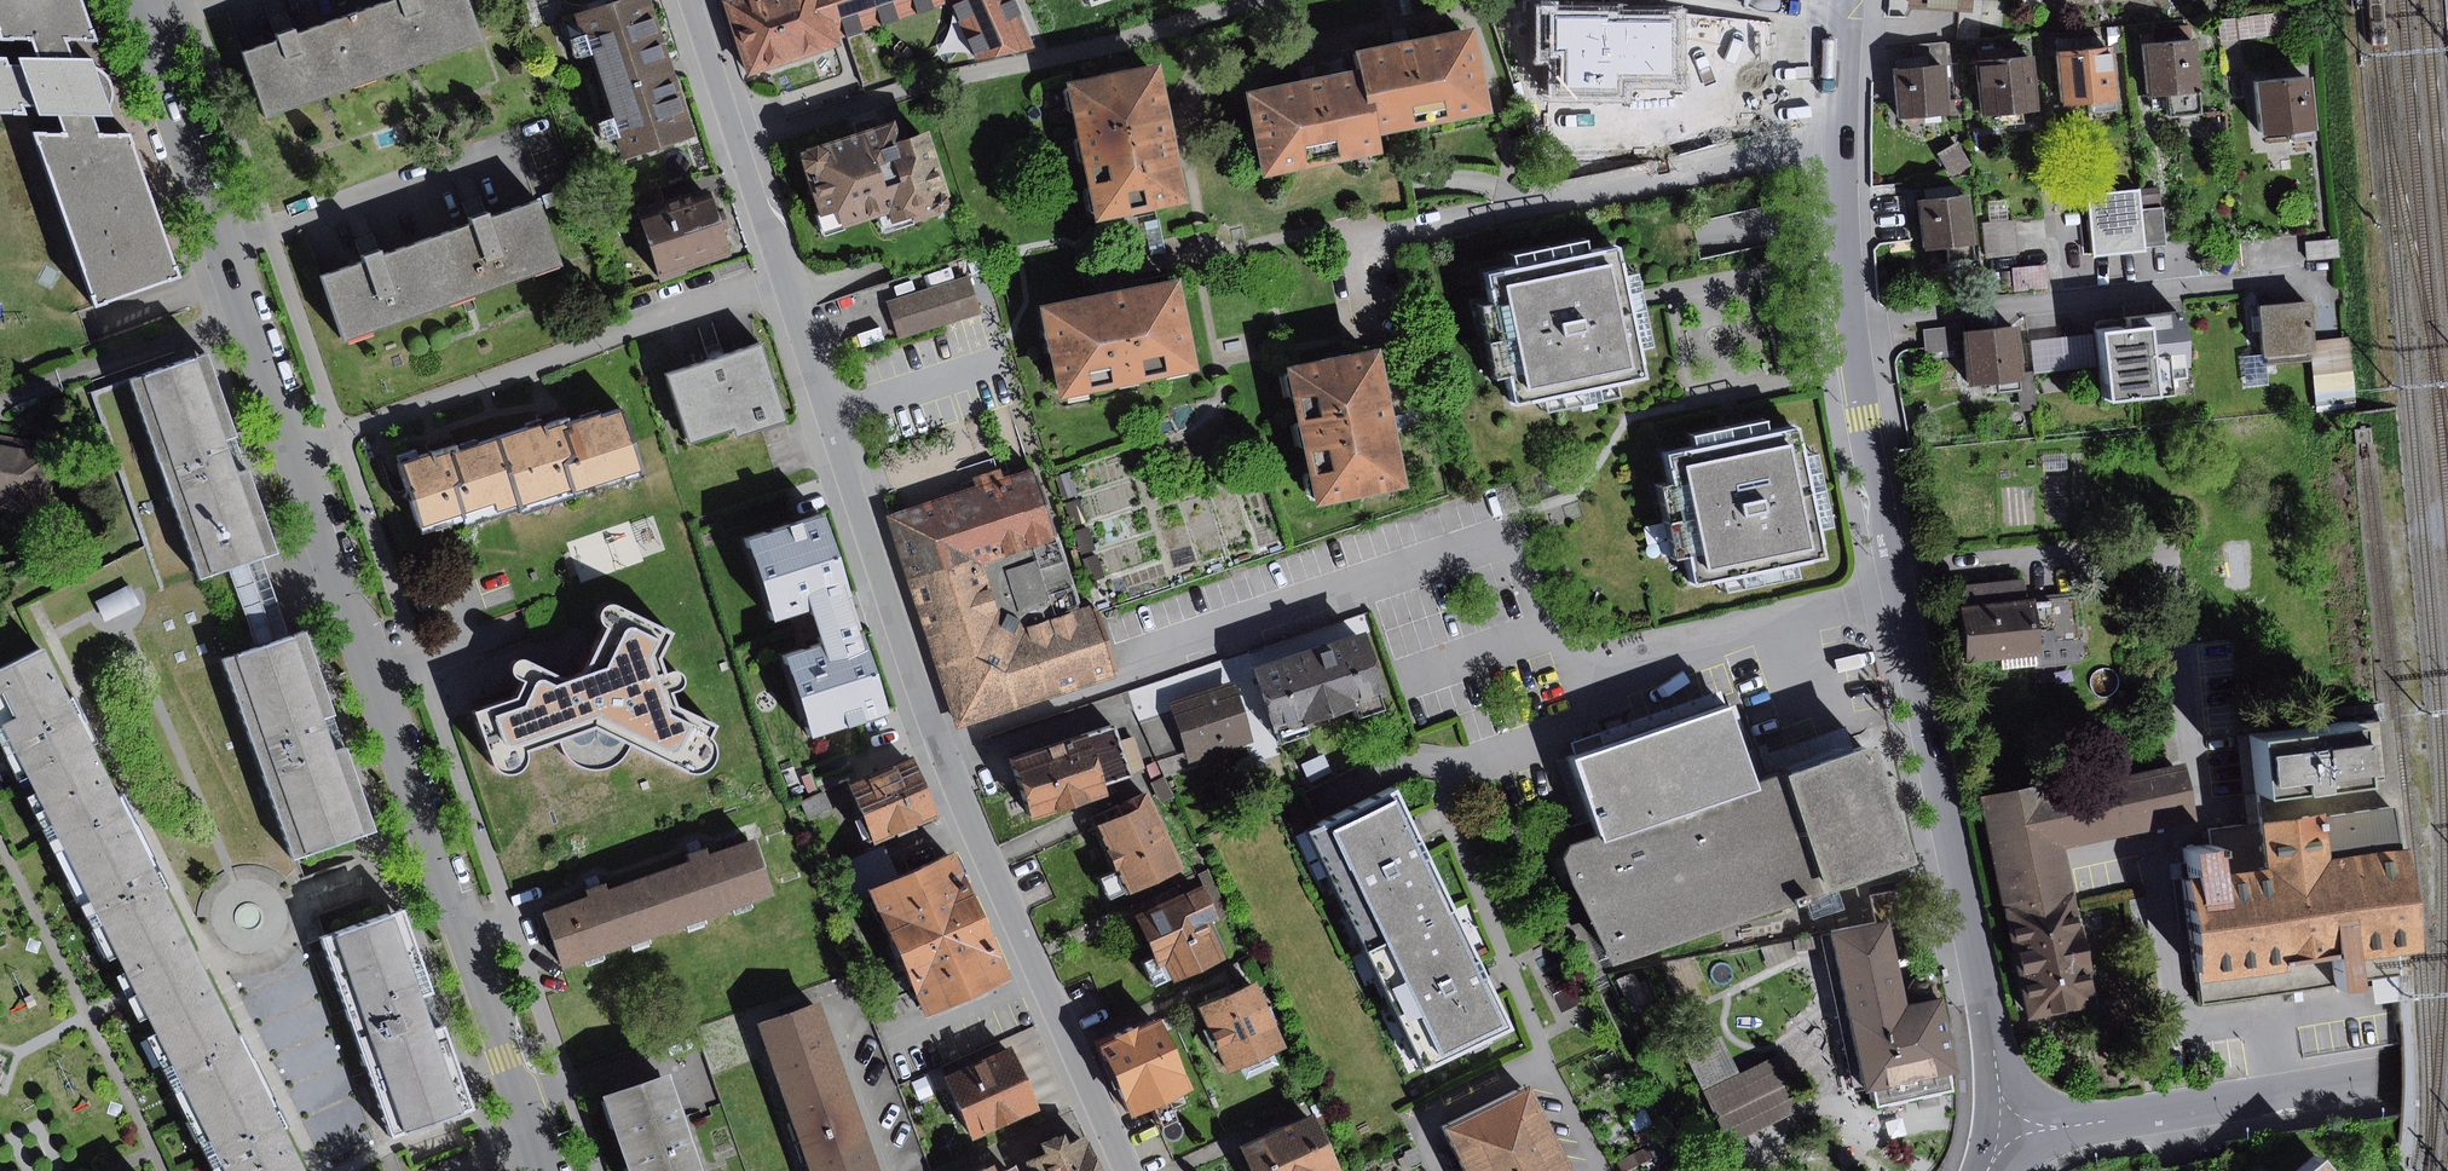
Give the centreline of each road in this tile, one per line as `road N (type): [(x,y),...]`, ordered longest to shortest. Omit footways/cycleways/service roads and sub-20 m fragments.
road 1 (residential): [(687,0),(939,747),(1130,1170)]
road 2 (residential): [(533,1137),(130,0)]
road 3 (residential): [(2011,1124),(1898,597),(1850,323),(1839,159),(1848,0)]
road 4 (tertiary): [(2011,1124),(2064,1128),(2447,1068)]

